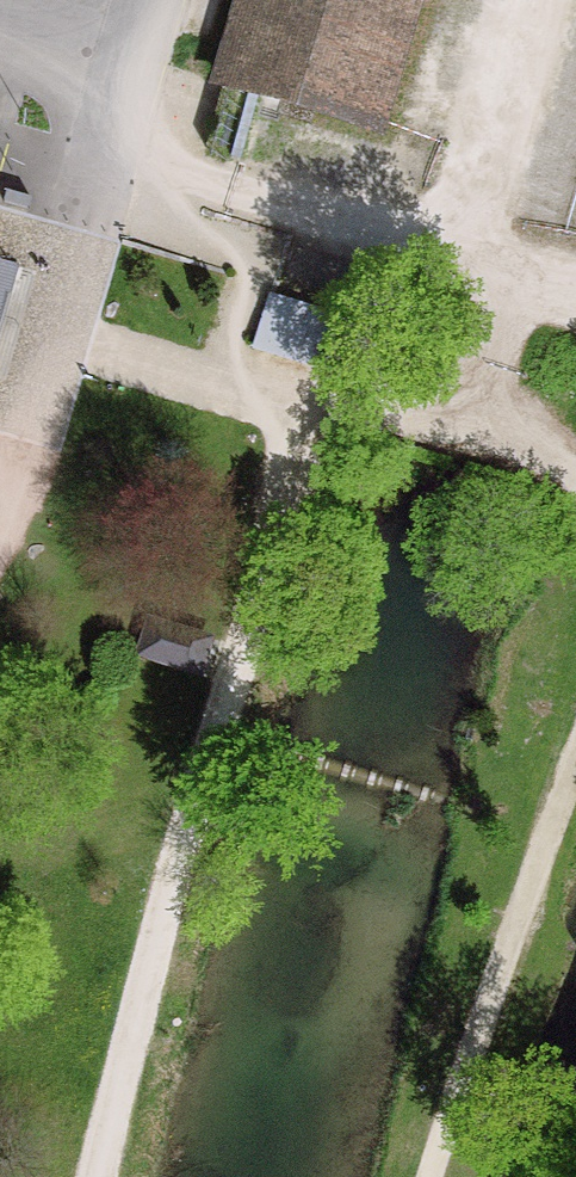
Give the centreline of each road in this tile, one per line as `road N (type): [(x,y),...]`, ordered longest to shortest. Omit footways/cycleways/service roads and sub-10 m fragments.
road 1 (track): [(104,1176),(301,420),(42,330)]
road 2 (track): [(431,1176),(575,775)]
road 3 (track): [(575,474),(512,448),(301,420)]

